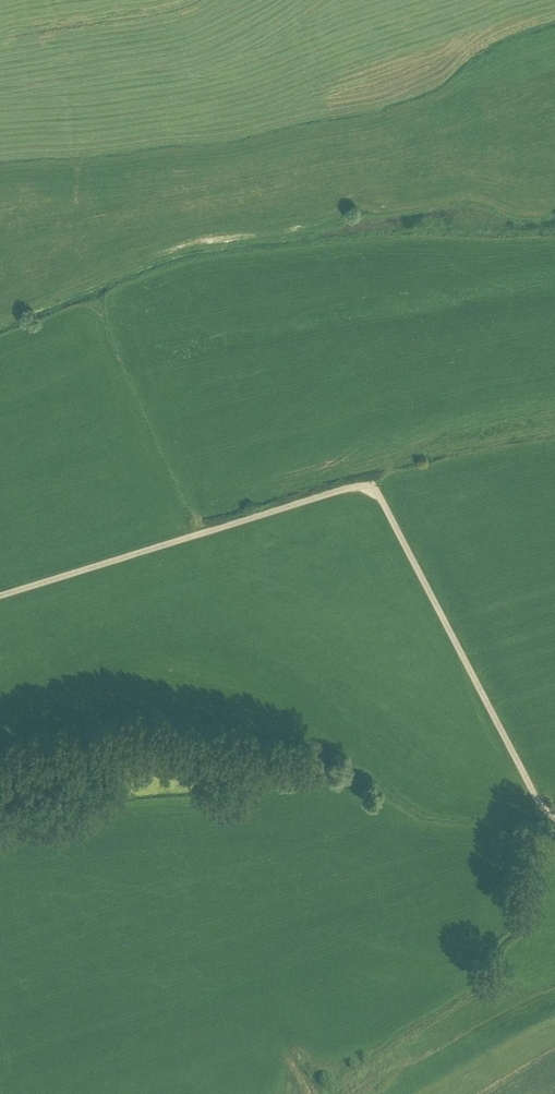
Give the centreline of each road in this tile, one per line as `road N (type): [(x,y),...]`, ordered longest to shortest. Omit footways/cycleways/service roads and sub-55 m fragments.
road 1 (unclassified): [(554,820),(365,489),(350,486),(0,594)]

